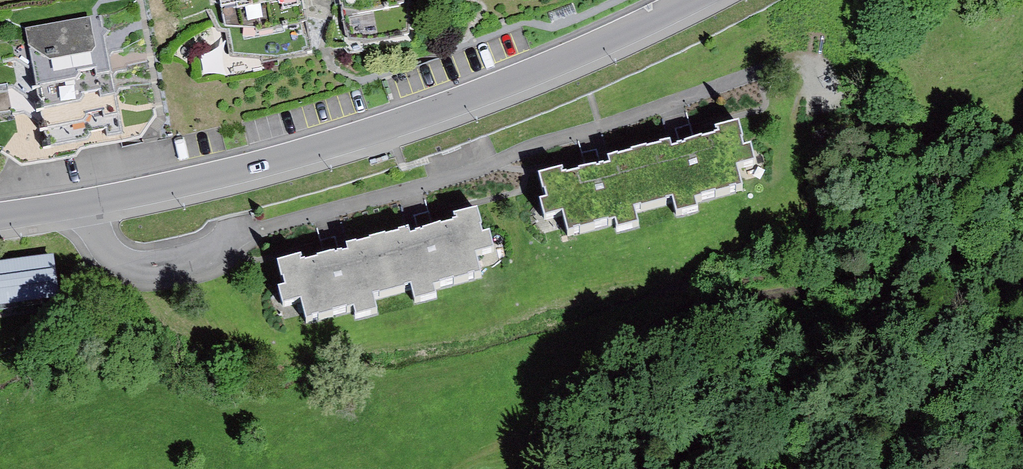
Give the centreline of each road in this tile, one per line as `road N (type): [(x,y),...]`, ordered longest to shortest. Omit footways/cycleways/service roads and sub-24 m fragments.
road 1 (residential): [(0,215),(124,195),(326,145),(440,109),(685,0)]
road 2 (track): [(1022,228),(865,284),(744,300),(633,343),(531,423),(520,468)]

